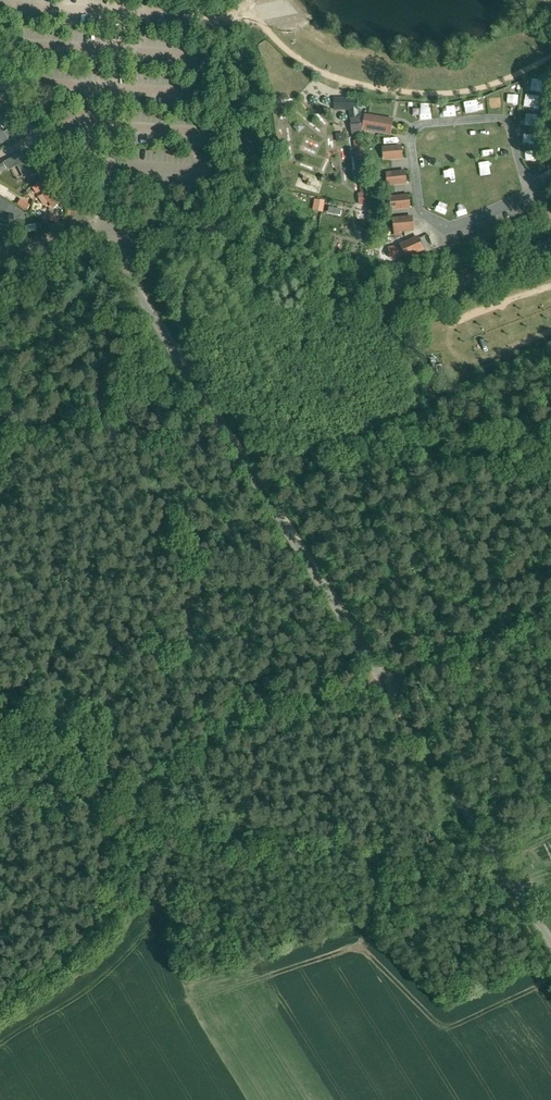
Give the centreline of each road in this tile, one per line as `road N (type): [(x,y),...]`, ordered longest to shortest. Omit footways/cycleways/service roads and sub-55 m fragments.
road 1 (unclassified): [(550,944),(106,243)]
road 2 (unclassified): [(550,248),(451,299),(380,306),(330,291),(291,263),(211,232),(106,243)]

